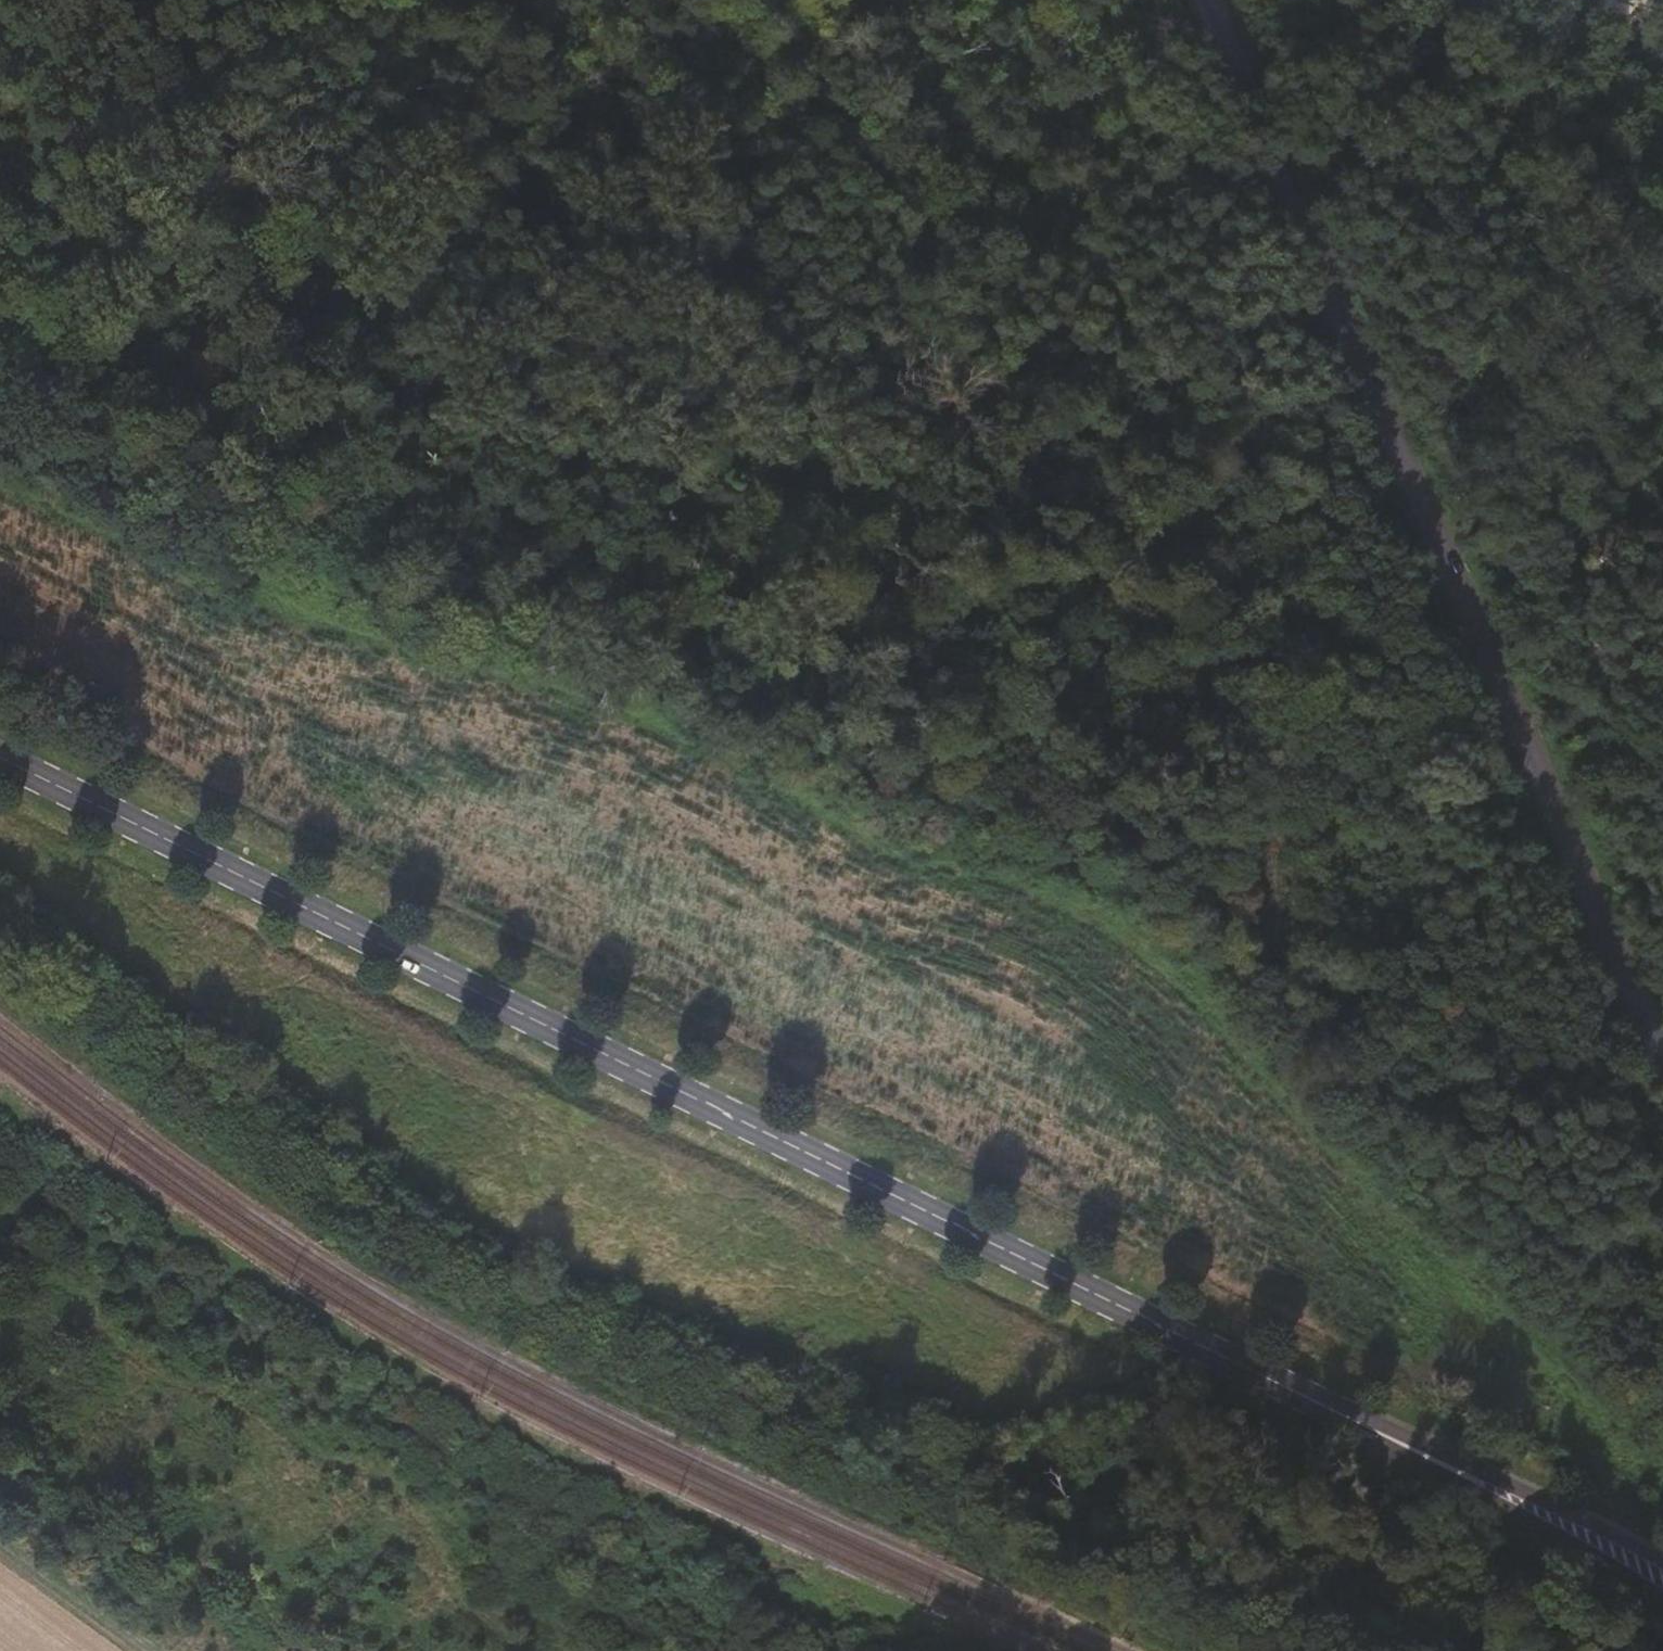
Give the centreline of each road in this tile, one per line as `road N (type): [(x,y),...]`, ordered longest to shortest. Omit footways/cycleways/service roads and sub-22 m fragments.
road 1 (tertiary): [(0,760),(1363,1423)]
road 2 (residential): [(1662,1033),(1210,0)]
road 3 (tertiary): [(1363,1423),(1662,1600)]
road 4 (tertiary): [(1662,1562),(1514,1486),(1363,1423)]

